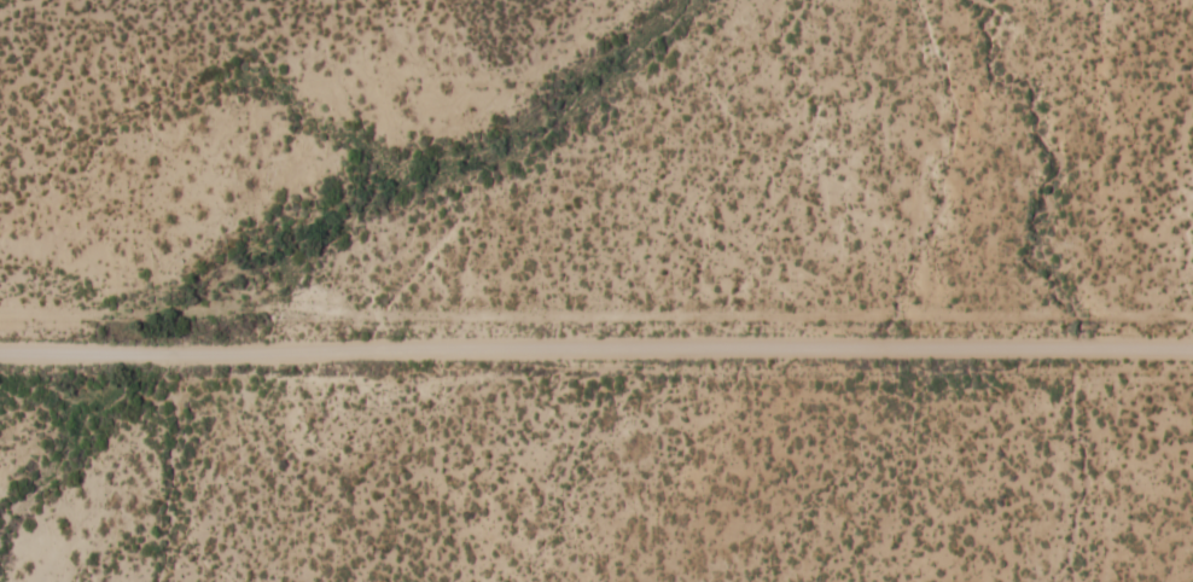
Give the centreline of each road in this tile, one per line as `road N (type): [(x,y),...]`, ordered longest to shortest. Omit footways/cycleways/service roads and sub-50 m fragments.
road 1 (residential): [(1192,349),(0,354)]
road 2 (track): [(1192,315),(0,313)]

